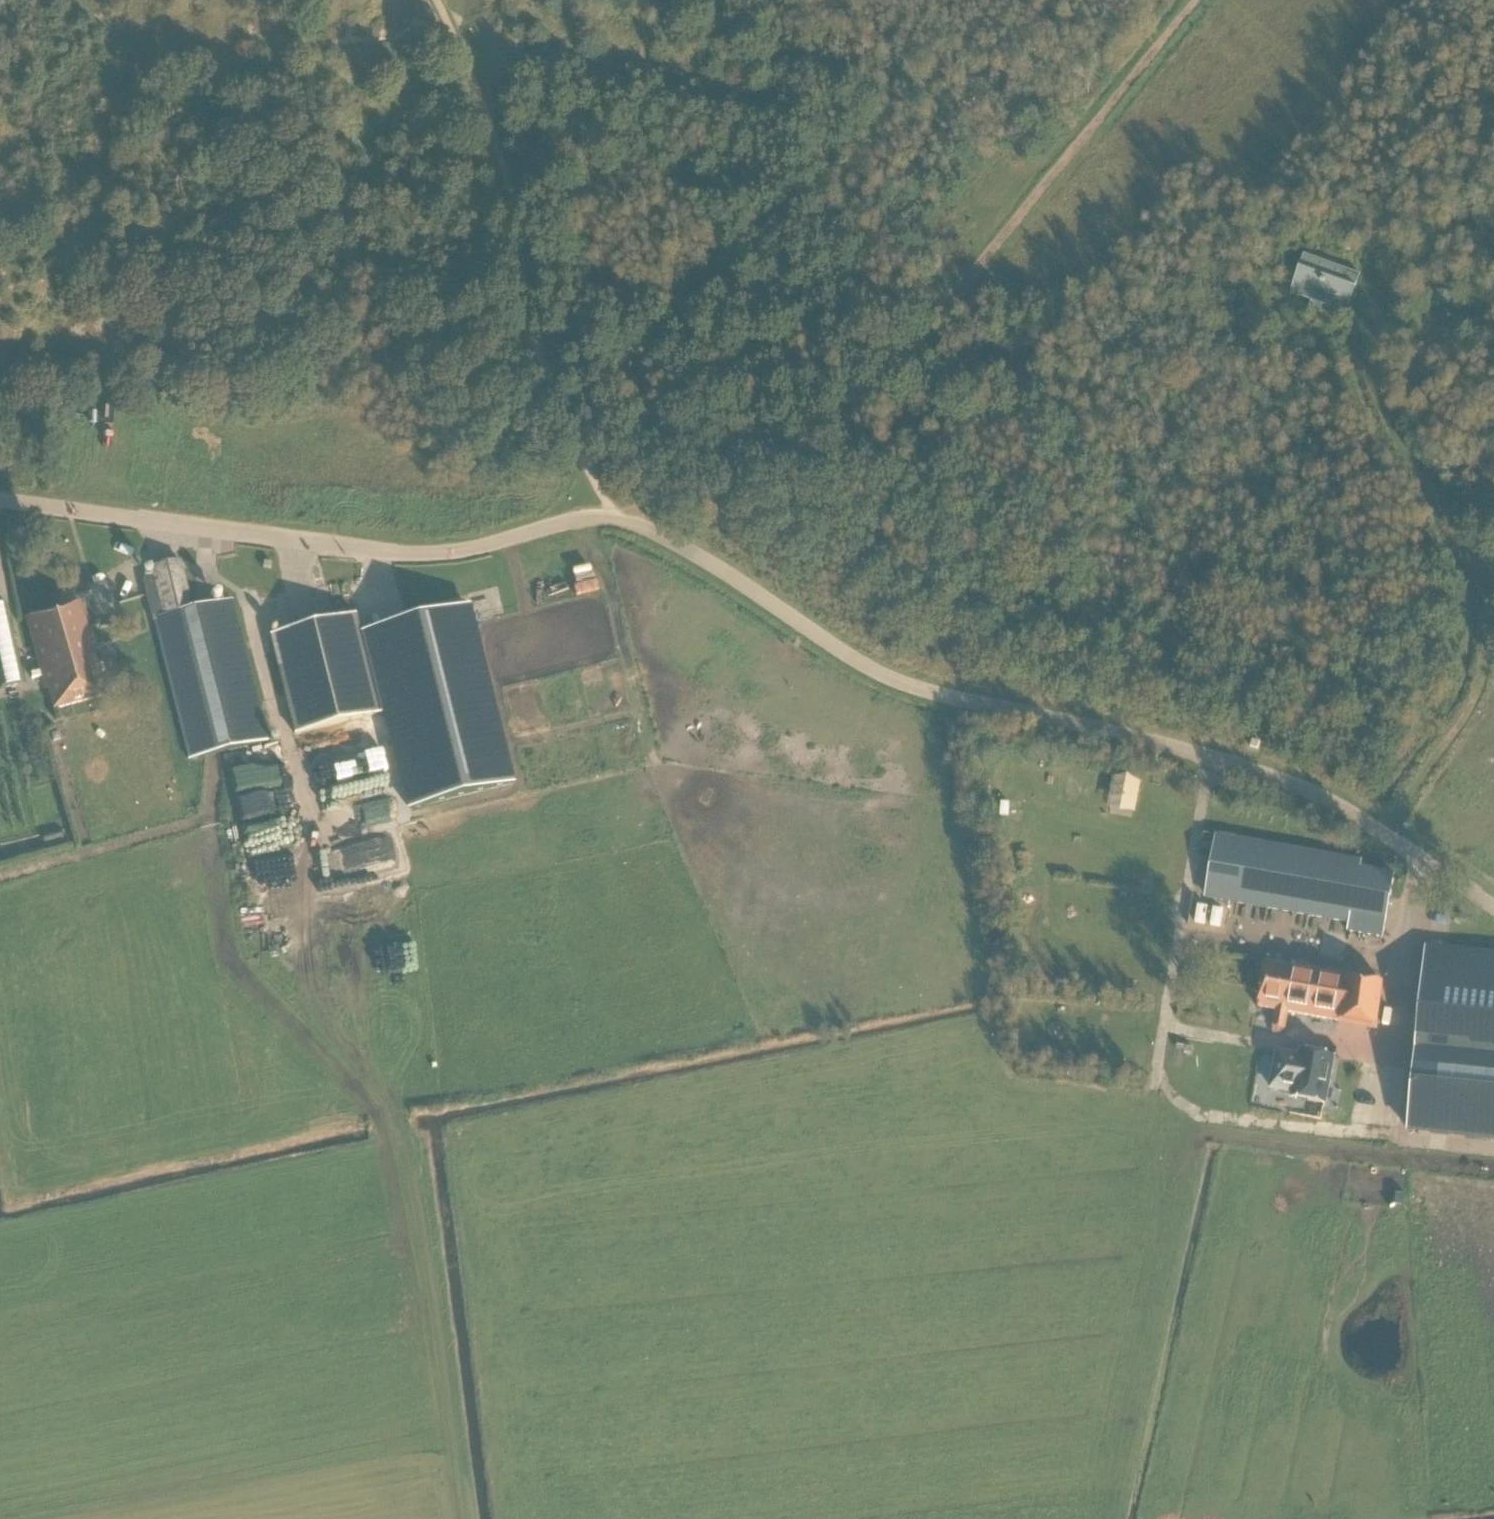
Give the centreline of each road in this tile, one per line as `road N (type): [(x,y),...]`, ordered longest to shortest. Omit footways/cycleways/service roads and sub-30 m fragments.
road 1 (unclassified): [(0,500),(437,554),(589,519),(650,525),(890,678),(1250,764),(1355,812),(1493,903)]

